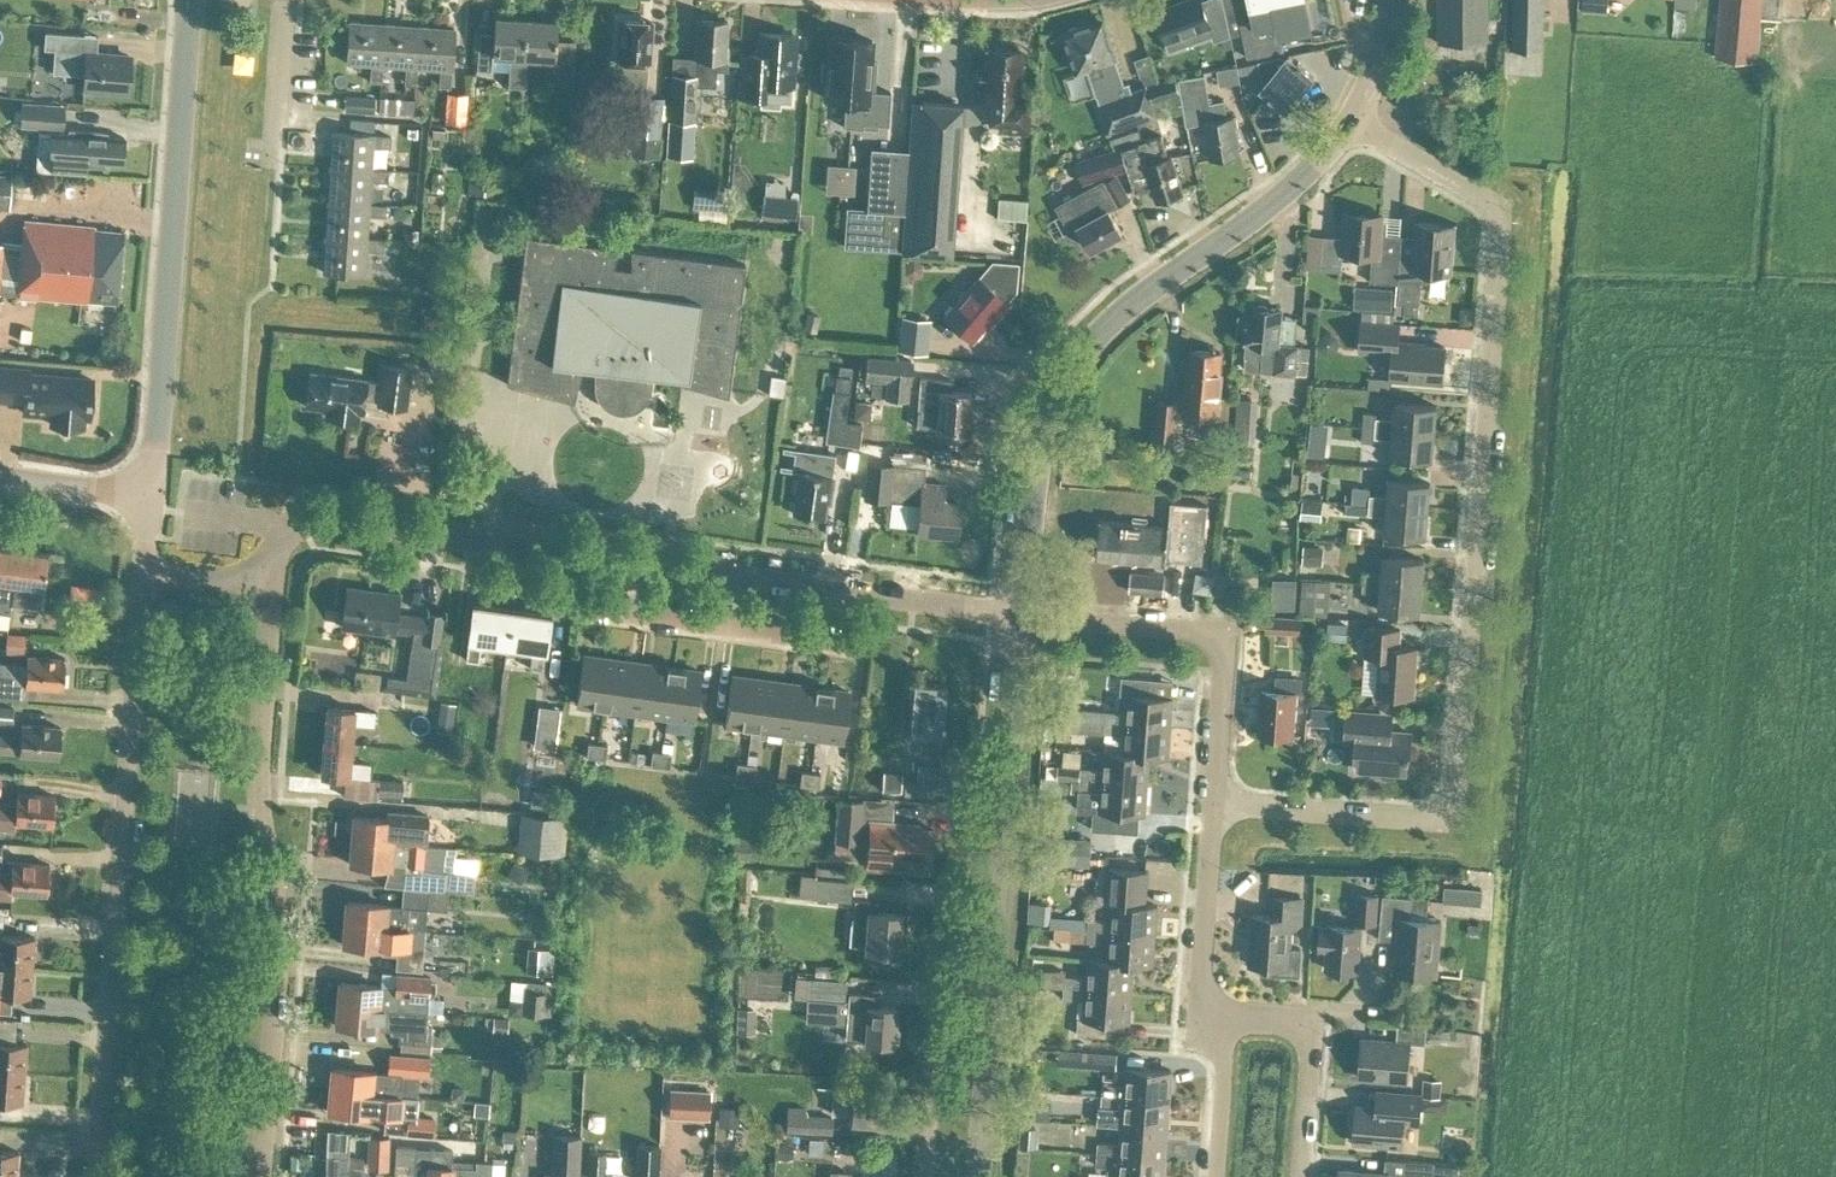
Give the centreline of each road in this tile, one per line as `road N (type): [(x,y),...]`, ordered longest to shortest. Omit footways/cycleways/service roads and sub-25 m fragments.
road 1 (residential): [(1214,801),(1428,815),(1460,782),(1501,207),(1353,124)]
road 2 (tertiary): [(1024,614),(1043,426),(1069,365),(1107,324),(1272,203),(1353,124)]
road 3 (residential): [(262,1176),(279,940),(259,793),(271,620),(259,569)]
road 4 (unclassified): [(100,1176),(142,571)]
road 5 (tertiary): [(147,486),(186,0)]
road 6 (unclassified): [(730,574),(340,519)]
road 7 (residential): [(1214,801),(1225,632),(1024,614)]
road 8 (residential): [(922,1176),(946,904),(1002,899)]
road 9 (unclassified): [(1024,614),(730,574)]
road 10 (tertiary): [(1002,899),(1024,614)]
road 11 (tertiary): [(979,1176),(1002,899)]
road 12 (residential): [(1219,1017),(1200,965),(1214,801)]
road 13 (residential): [(1217,1176),(1219,1017)]
road 14 (residential): [(1312,1022),(1301,1176)]
road 15 (tertiary): [(0,475),(147,486)]
road 16 (residential): [(722,629),(583,609)]
road 17 (residential): [(859,648),(722,629)]
road 18 (tertiary): [(1353,124),(1397,0)]
road 19 (residential): [(276,125),(286,0)]

